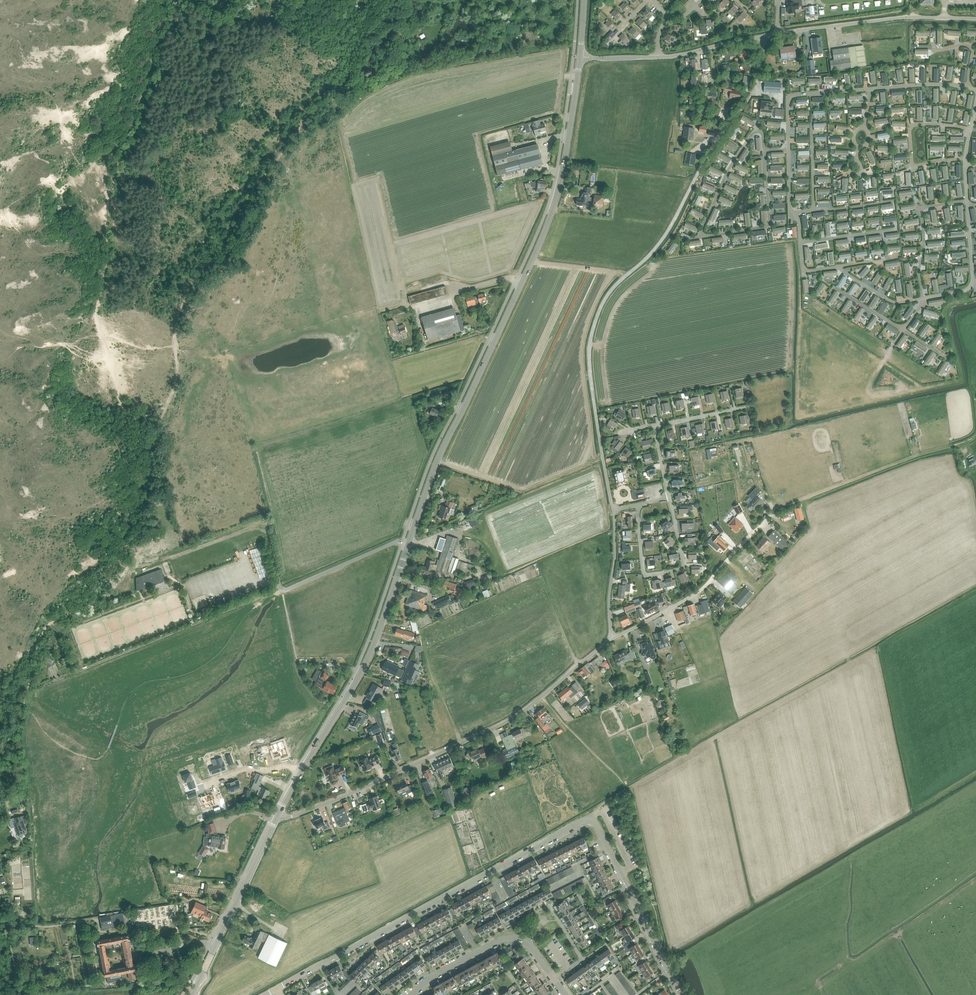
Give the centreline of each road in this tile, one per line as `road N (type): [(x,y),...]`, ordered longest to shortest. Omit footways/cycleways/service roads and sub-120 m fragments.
road 1 (secondary): [(280,813),(374,648),(438,461),(555,205),(580,58)]
road 2 (track): [(615,510),(589,366),(594,324),(614,286),(669,230),(754,86),(765,36)]
road 3 (unclassified): [(580,58),(671,57),(905,17),(975,19)]
road 4 (residential): [(280,813),(291,817),(350,796),(520,713),(612,637)]
road 5 (track): [(592,817),(712,738),(851,662),(847,657)]
road 6 (track): [(37,926),(27,728),(42,686),(74,673)]
road 7 (residential): [(277,989),(491,871)]
road 8 (track): [(975,438),(770,515)]
road 9 (residential): [(612,637),(707,584),(770,515)]
road 10 (secondary): [(191,994),(280,813)]
road 11 (residential): [(680,994),(592,817)]
road 12 (track): [(282,591),(296,674),(320,710),(295,751),(303,762)]
road 13 (residential): [(669,499),(685,565),(651,575),(643,570),(638,505)]
road 14 (residential): [(612,637),(615,510),(638,505)]
road 15 (track): [(542,696),(625,790)]

